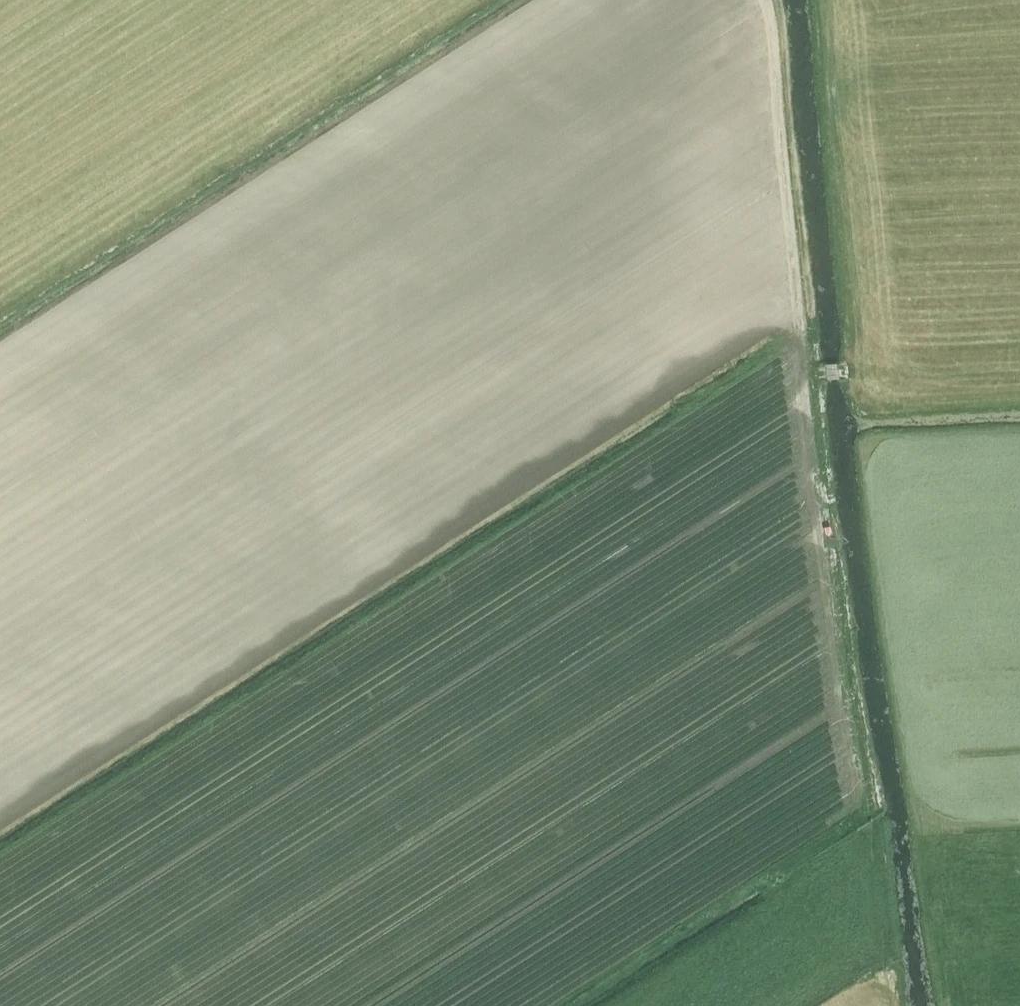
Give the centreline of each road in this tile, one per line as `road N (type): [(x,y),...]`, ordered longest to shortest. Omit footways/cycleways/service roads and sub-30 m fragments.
road 1 (track): [(1019,383),(814,377)]

